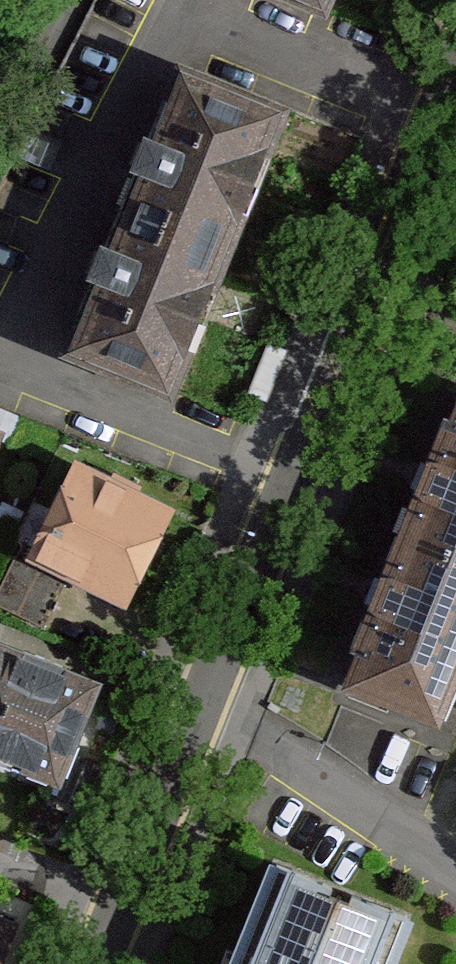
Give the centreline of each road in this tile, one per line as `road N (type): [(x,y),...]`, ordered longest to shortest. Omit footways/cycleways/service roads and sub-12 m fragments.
road 1 (tertiary): [(212,689),(455,47)]
road 2 (residential): [(212,689),(333,798),(455,889)]
road 3 (tertiary): [(126,907),(212,689)]
road 4 (residential): [(0,857),(126,907)]
road 5 (residential): [(61,0),(0,115)]

